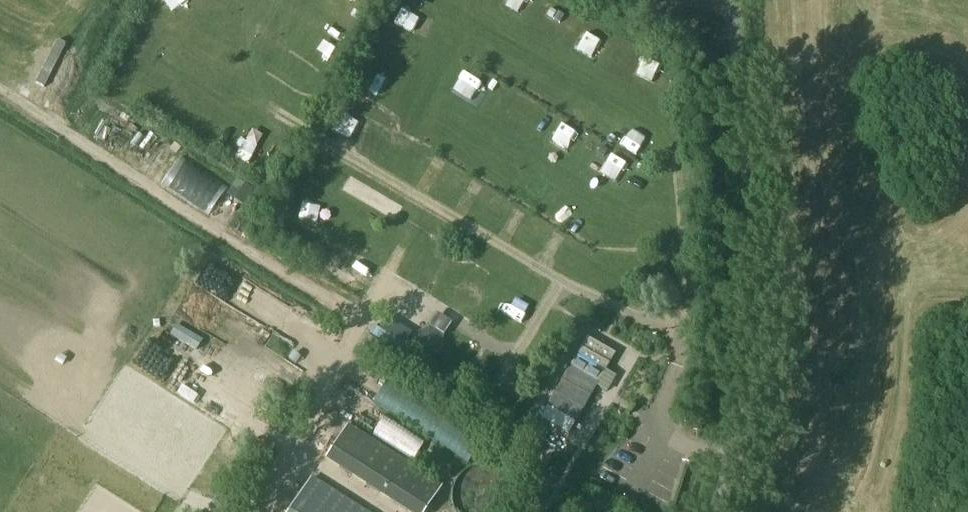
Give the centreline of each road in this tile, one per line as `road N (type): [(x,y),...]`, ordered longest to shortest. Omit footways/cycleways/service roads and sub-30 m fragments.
road 1 (track): [(0,93),(361,319),(290,446)]
road 2 (unclassified): [(713,511),(752,369),(753,282),(725,0)]

